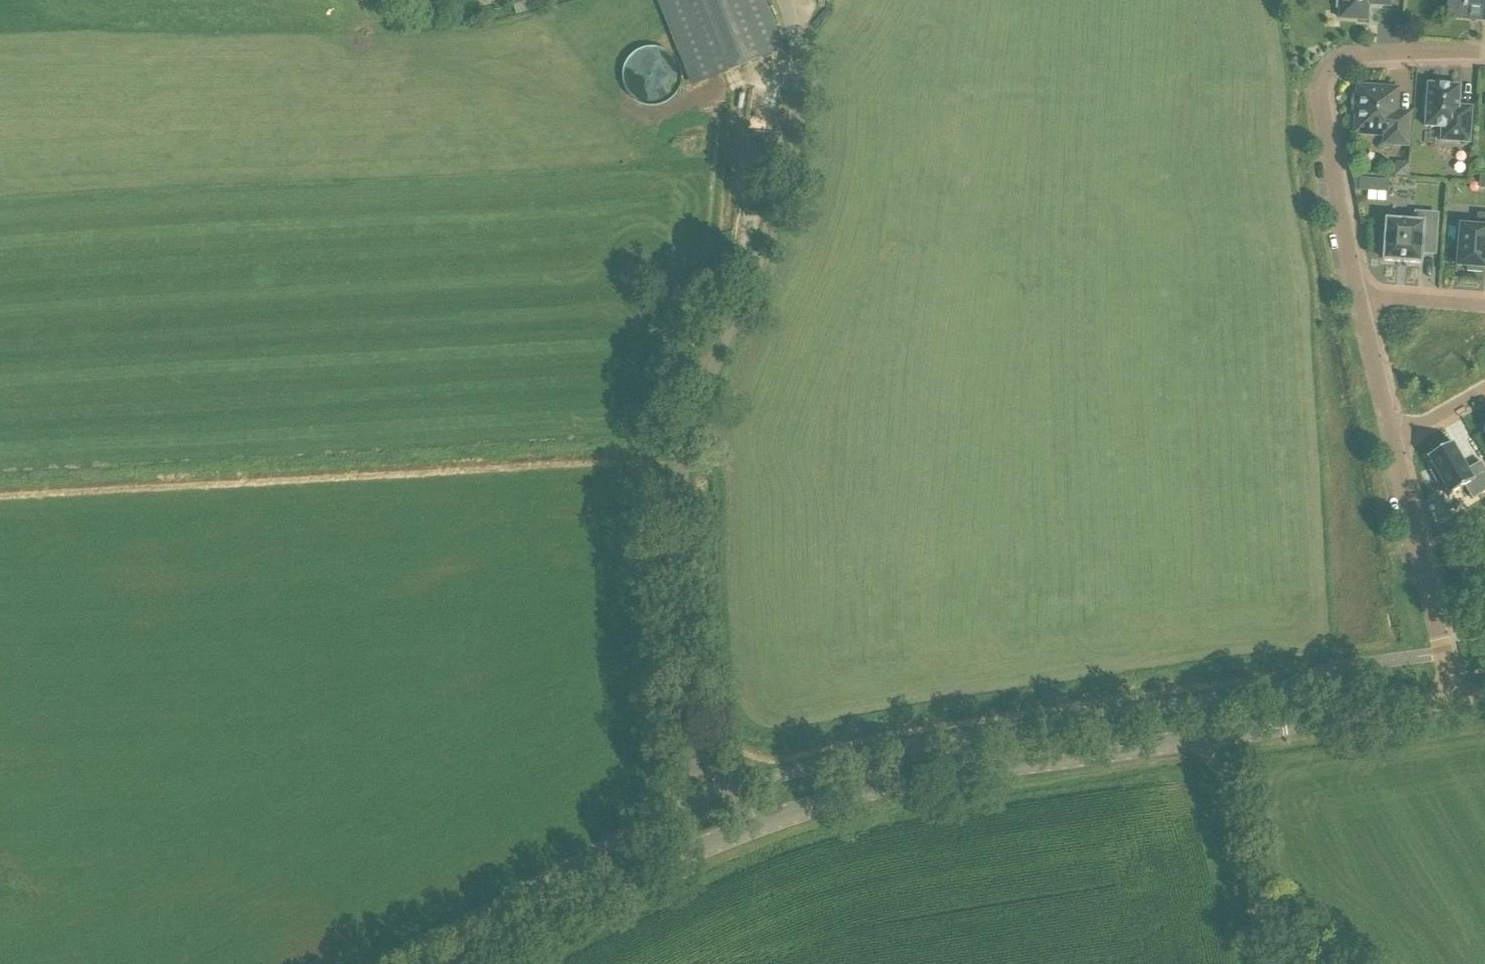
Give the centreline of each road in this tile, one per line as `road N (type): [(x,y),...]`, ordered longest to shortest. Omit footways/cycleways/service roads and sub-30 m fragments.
road 1 (secondary): [(715,844),(901,786),(1212,736)]
road 2 (residential): [(1366,298),(1321,92),(1330,72),(1361,55),(1484,56)]
road 3 (residential): [(1457,698),(1397,438)]
road 4 (secondary): [(481,963),(715,844)]
road 5 (secondary): [(1212,736),(1457,698)]
road 6 (unclassified): [(1268,963),(1212,736)]
road 7 (residential): [(1397,438),(1366,298)]

